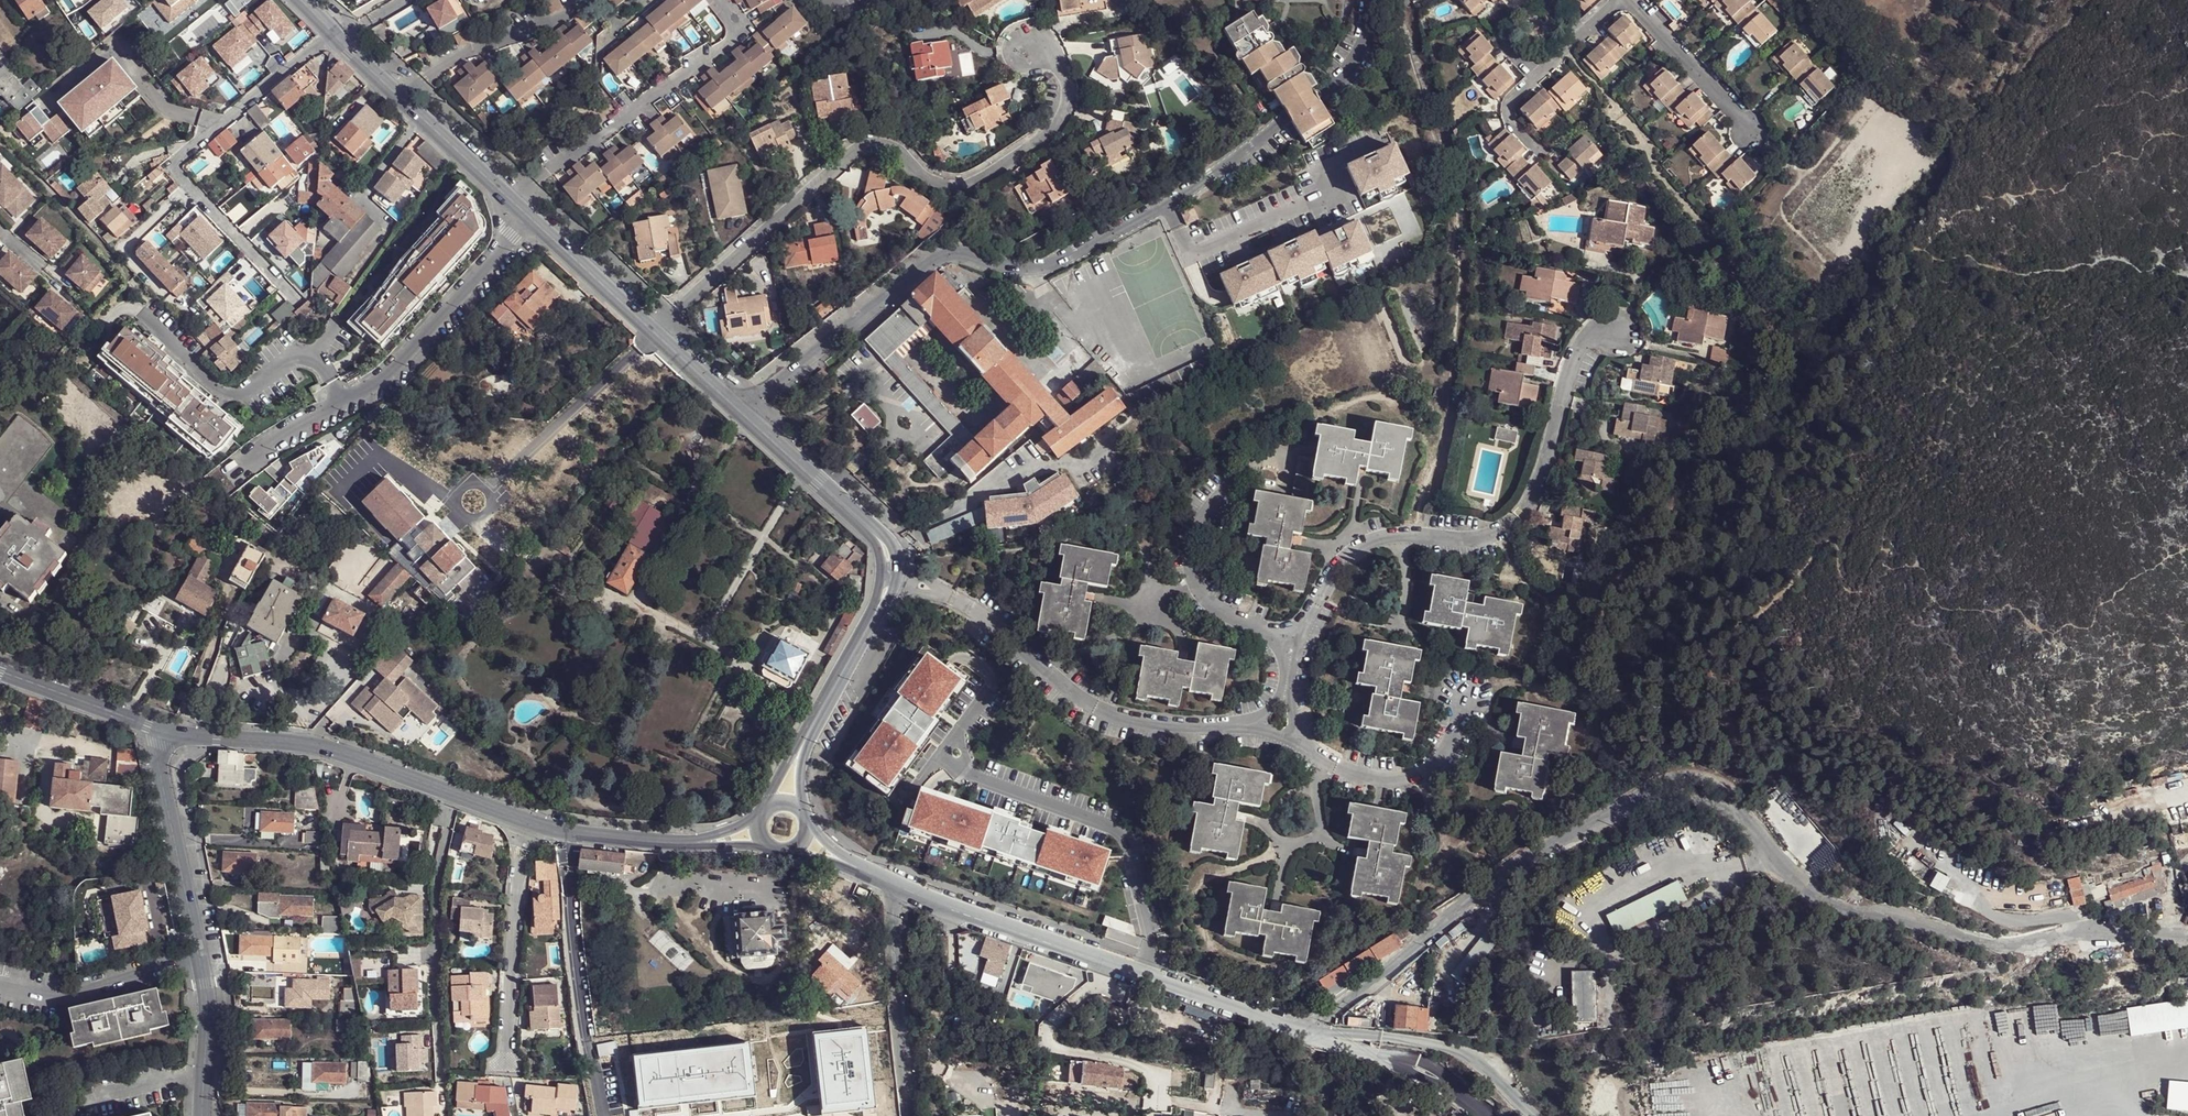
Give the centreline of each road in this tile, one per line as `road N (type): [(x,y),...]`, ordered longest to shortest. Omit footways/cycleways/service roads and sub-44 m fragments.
road 1 (residential): [(747,416),(933,260),(950,254),(1044,269),(1207,178),(1319,96)]
road 2 (residential): [(161,729),(310,743),(572,833),(703,843)]
road 3 (residential): [(240,469),(380,384),(531,218)]
road 4 (residential): [(1255,1011),(897,883)]
road 5 (residential): [(531,218),(747,416)]
road 6 (residential): [(341,42),(531,218)]
road 7 (residential): [(201,957),(161,781),(161,729)]
road 8 (residential): [(909,1115),(897,883)]
road 9 (residential): [(1544,159),(1509,116),(1511,97),(1619,0)]
road 10 (residential): [(0,988),(62,996),(201,957)]
road 11 (residential): [(1629,0),(1751,134)]
road 12 (residential): [(747,416),(875,535)]
road 13 (residential): [(0,672),(161,729)]
road 14 (residential): [(203,1115),(201,957)]
road 15 (residential): [(876,610),(801,747)]

